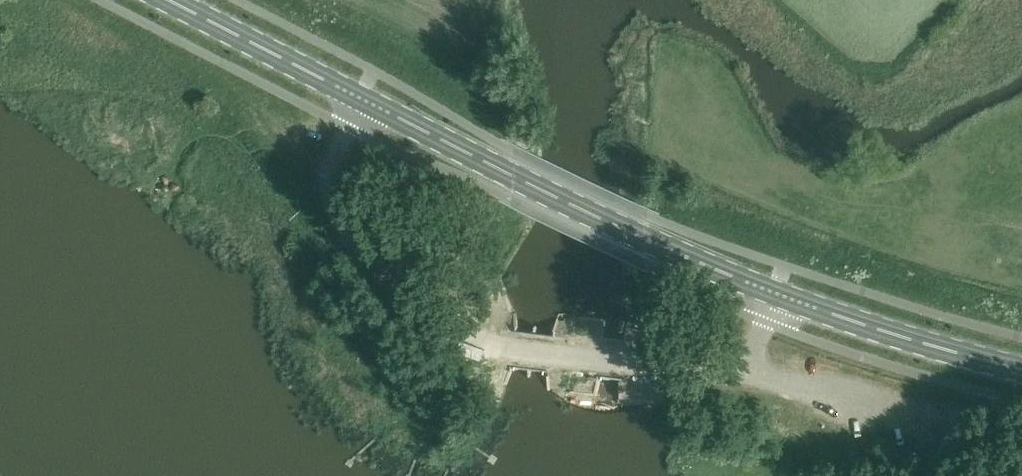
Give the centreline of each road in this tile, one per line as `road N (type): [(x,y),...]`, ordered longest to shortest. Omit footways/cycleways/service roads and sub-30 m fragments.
road 1 (unclassified): [(347,127),(329,169),(344,220),(386,283),(460,334),(665,368),(741,370),(777,294)]
road 2 (secondary): [(777,294),(499,170),(359,97)]
road 3 (secondary): [(1021,375),(777,294)]
road 4 (secondary): [(359,97),(173,0)]
road 5 (track): [(741,370),(786,423),(776,456),(789,475)]

